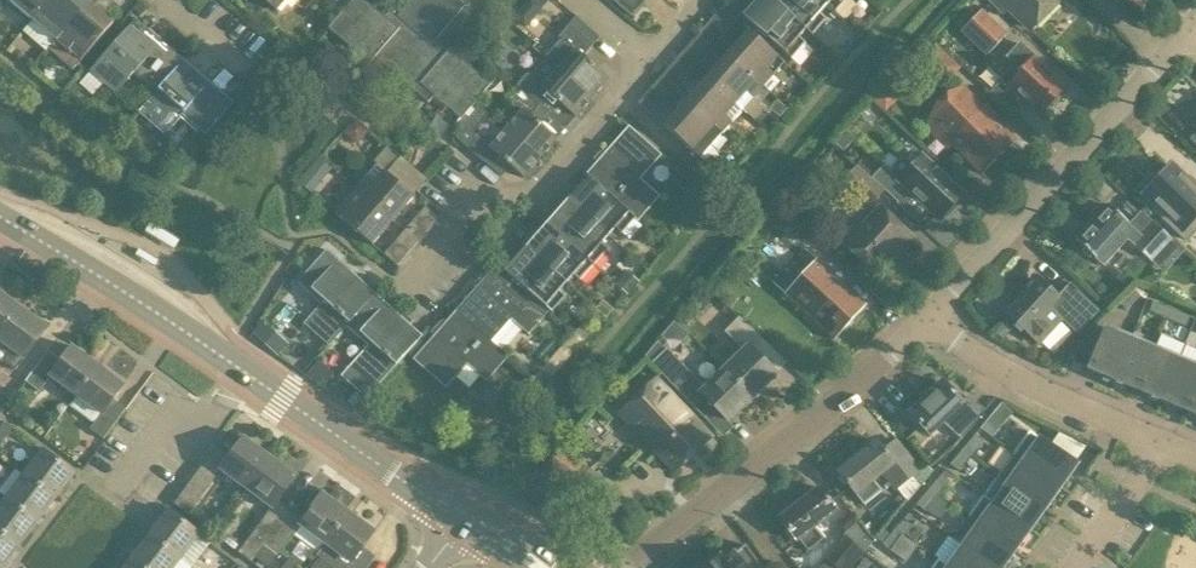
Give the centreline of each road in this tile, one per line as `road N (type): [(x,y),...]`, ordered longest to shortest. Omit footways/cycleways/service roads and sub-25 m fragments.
road 1 (tertiary): [(467,522),(0,218)]
road 2 (residential): [(924,316),(844,397),(632,558)]
road 3 (residential): [(1159,61),(924,316)]
road 4 (residential): [(418,275),(480,195),(536,196),(647,61)]
road 5 (residential): [(1163,438),(1004,370),(924,316)]
road 6 (residential): [(1070,567),(1163,438)]

